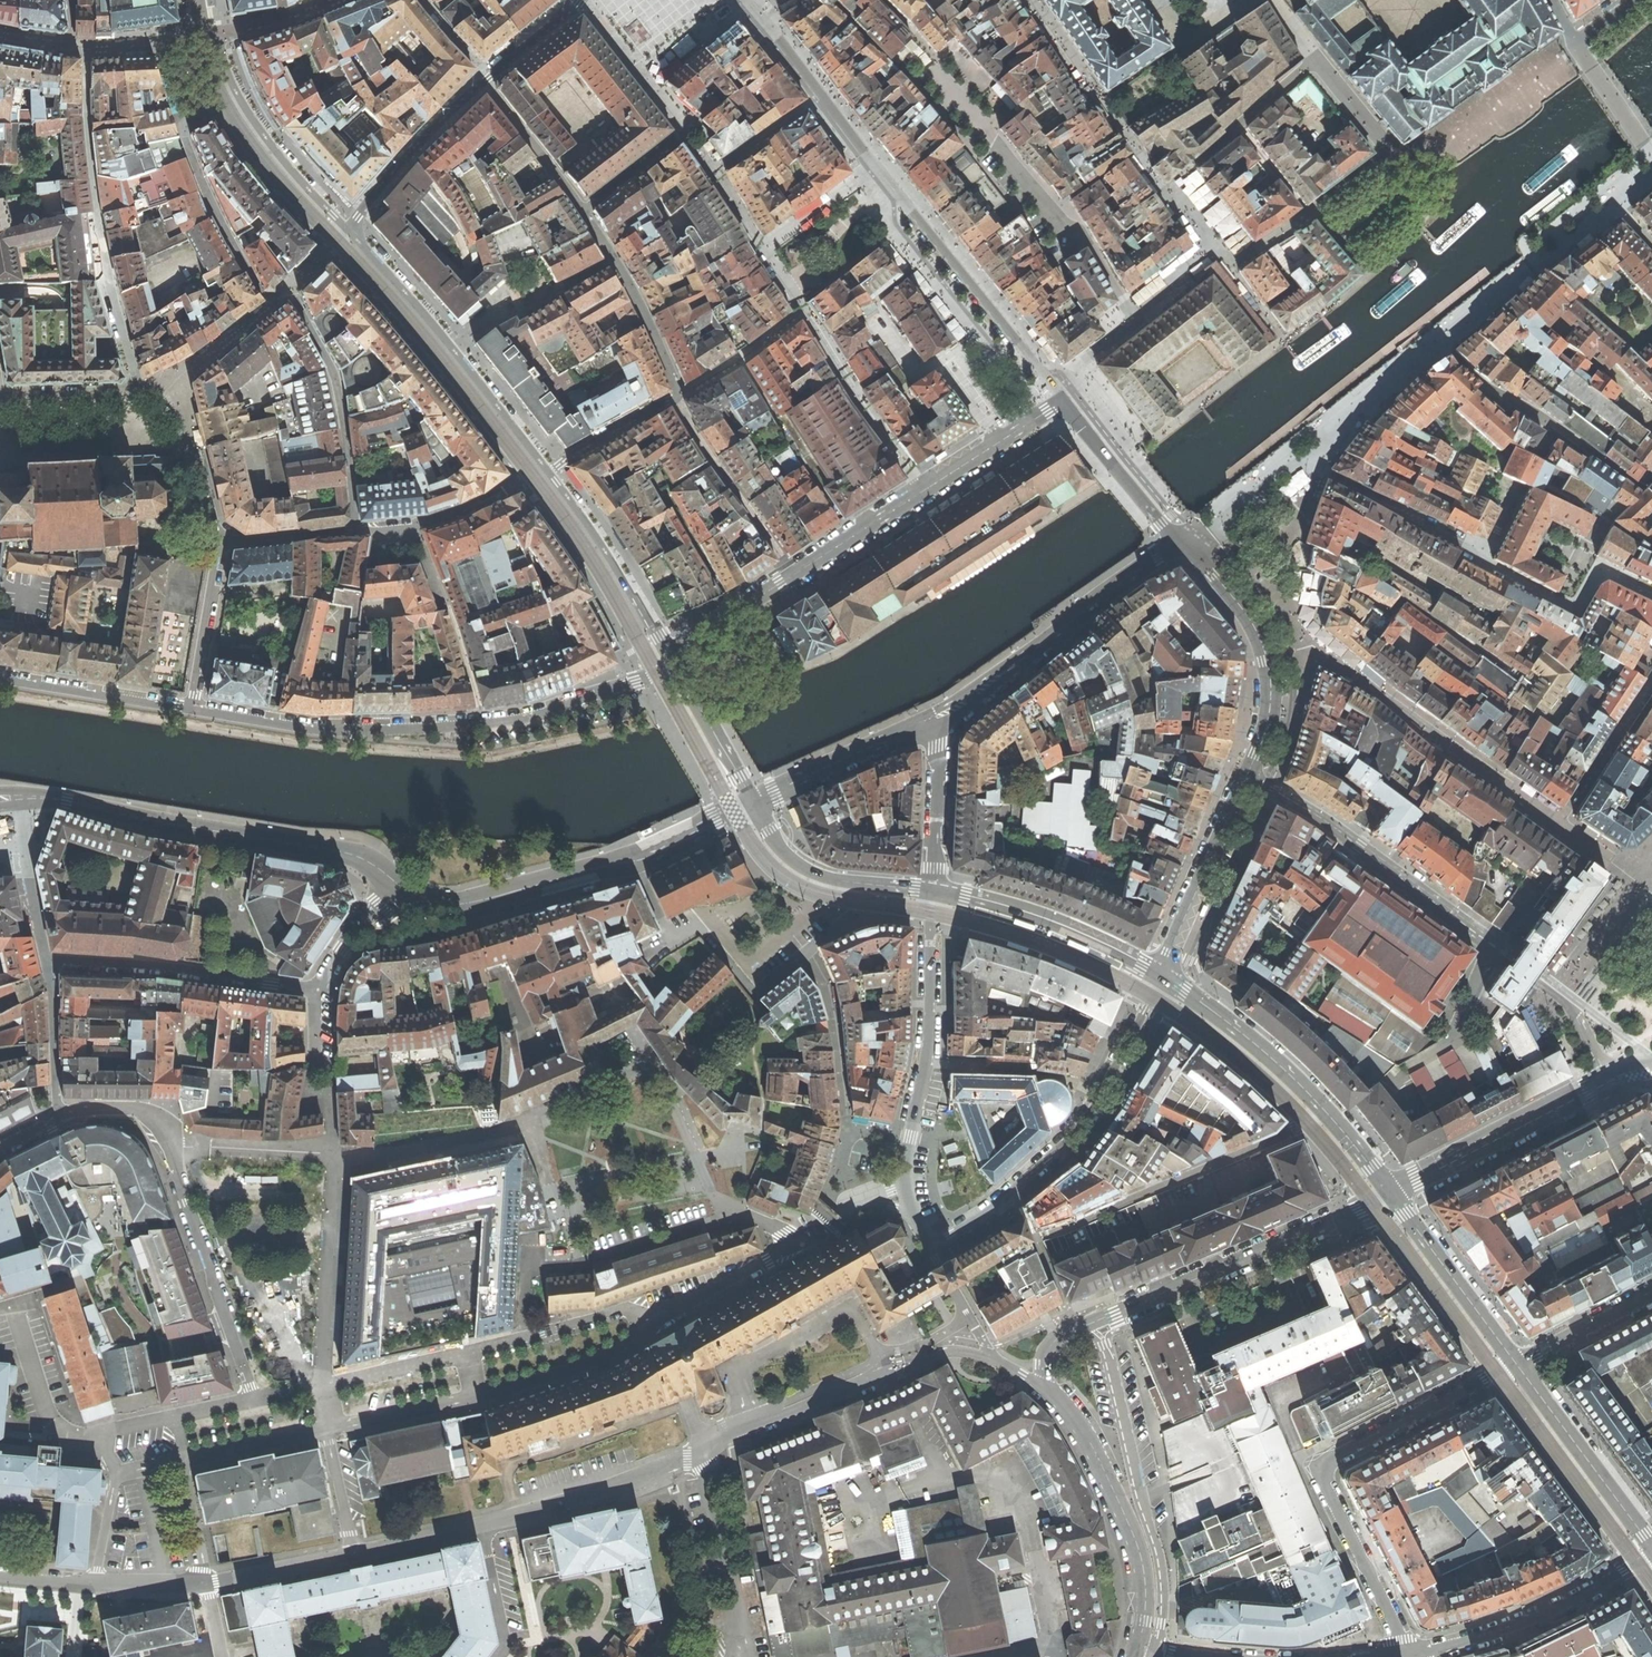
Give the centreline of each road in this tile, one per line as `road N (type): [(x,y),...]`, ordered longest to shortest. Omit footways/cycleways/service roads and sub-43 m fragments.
road 1 (residential): [(1651,170),(1186,543)]
road 2 (residential): [(1061,402),(746,0)]
road 3 (residential): [(193,710),(327,730),(484,722),(532,717),(675,668)]
road 4 (unclassified): [(259,1400),(165,1127),(153,1116),(101,1106),(0,1152)]
road 5 (residential): [(1061,402),(669,655)]
road 6 (unclassified): [(1404,1655),(1397,1625),(1317,1468),(1513,1366)]
road 7 (unclassified): [(326,1429),(598,1361),(714,1286)]
road 8 (unclassified): [(318,1387),(714,1286)]
road 9 (residential): [(1387,1195),(1055,1344),(1043,1384)]
road 10 (residential): [(321,990),(318,1387)]
road 11 (tertiary): [(400,885),(354,854),(27,798)]
road 12 (residential): [(930,1250),(988,1215),(1078,1132),(1163,974)]
road 13 (residential): [(580,0),(410,154),(346,230)]
road 14 (tertiary): [(1387,1195),(1321,1107),(1246,1036),(1163,974)]
road 15 (tertiary): [(938,719),(1186,543)]
road 16 (residential): [(1250,778),(1500,951)]
road 17 (unclassified): [(1043,1384),(1090,1436),(1133,1528),(1148,1588),(1142,1649)]
road 18 (unclassified): [(321,990),(48,963)]
road 19 (residential): [(935,893),(930,1040),(907,1157)]
road 20 (tertiary): [(1250,778),(1270,718),(1269,659),(1242,607),(1186,543)]
road 21 (residential): [(269,306),(217,216),(184,131),(243,103)]
road 22 (tertiary): [(1609,1074),(1387,1195)]
road 23 (residential): [(356,530),(335,378),(289,292)]
road 24 (unclassified): [(1422,1653),(1545,1613),(1651,1561)]
road 25 (tertiary): [(400,885),(422,902),(451,907),(632,858)]
road 26 (tertiary): [(935,893),(1051,922),(1163,974)]
road 27 (unclassified): [(706,1450),(484,1524)]
road 28 (tertiary): [(1651,1544),(1513,1366)]
road 29 (residential): [(549,467),(669,655)]
road 30 (tertiary): [(1163,974),(1250,778)]
road 31 (tertiary): [(1513,1366),(1387,1195)]
road 32 (unclassified): [(738,1656),(739,1619),(706,1450)]
road 33 (unclassified): [(899,1370),(706,1450)]
road 34 (residential): [(356,530),(462,511),(549,467)]
road 35 (tertiary): [(938,719),(751,803)]
road 36 (residential): [(0,678),(193,710)]
road 37 (residential): [(1186,543),(1061,402)]
road 38 (residential): [(935,893),(938,719)]
road 39 (residential): [(172,383),(0,396)]
road 40 (residential): [(222,545),(172,383)]
road 41 (residential): [(193,710),(222,545)]
road 42 (residential): [(27,798),(29,864),(48,963)]
road 43 (residential): [(243,103),(277,156),(346,230)]
road 44 (residential): [(1500,951),(1454,1041),(1405,1071)]
road 45 (residential): [(346,230),(454,344)]
road 46 (residential): [(454,344),(549,467)]
road 47 (residential): [(675,668),(751,803)]
road 48 (unclassified): [(1513,1366),(1651,1296)]
road 49 (unclassified): [(1514,961),(1577,1015),(1609,1074)]
road 50 (unclassified): [(354,1553),(208,1583)]
road 51 (unclassified): [(181,1460),(326,1429)]
road 52 (tertiary): [(751,803),(793,859),(856,882)]
road 53 (residential): [(484,1524),(506,1650),(500,1656)]
road 54 (residential): [(222,545),(356,530)]
road 55 (unclassified): [(484,1524),(354,1553)]
road 56 (residential): [(400,885),(344,950),(321,990)]
road 57 (tertiary): [(632,858),(751,803)]
road 58 (unclassified): [(326,1429),(354,1553)]
road 59 (unclassified): [(208,1583),(181,1460)]
road 60 (residential): [(632,858),(673,943),(702,931)]
road 61 (residential): [(269,306),(172,383)]
road 62 (residential): [(1633,0),(1576,43),(1552,0)]

